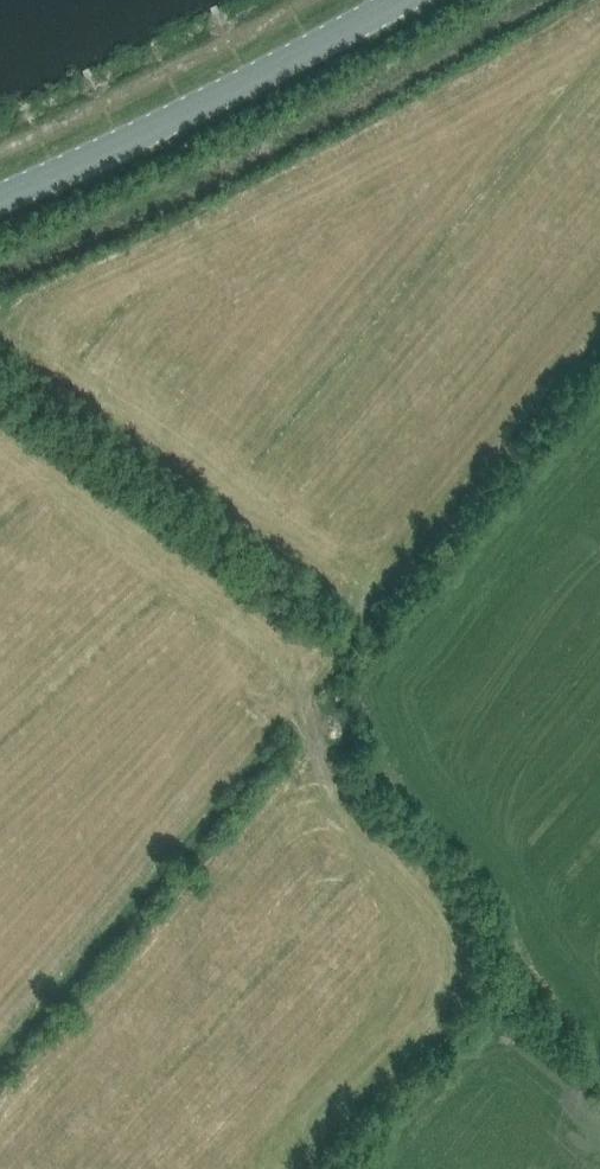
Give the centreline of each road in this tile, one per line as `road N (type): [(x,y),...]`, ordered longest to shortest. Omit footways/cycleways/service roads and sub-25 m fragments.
road 1 (unclassified): [(403,0),(0,195)]

